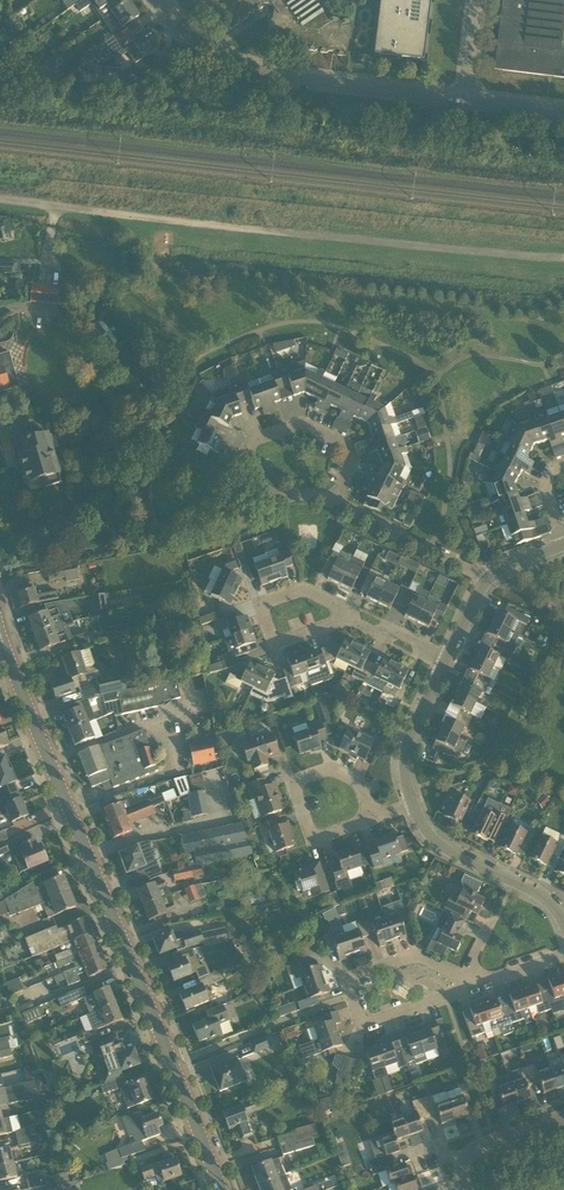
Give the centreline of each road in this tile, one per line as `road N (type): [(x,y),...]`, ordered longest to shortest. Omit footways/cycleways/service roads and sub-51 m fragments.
road 1 (tertiary): [(0,631),(220,1189)]
road 2 (track): [(563,256),(450,251),(0,199)]
road 3 (unclassified): [(457,97),(250,69),(182,29),(155,0)]
road 4 (residential): [(281,500),(260,484),(251,446),(307,425),(345,443),(353,466),(337,499)]
road 5 (residential): [(563,924),(532,889),(439,847),(413,804)]
road 6 (residential): [(492,579),(394,536),(337,499)]
road 7 (residential): [(354,621),(279,640),(261,606),(300,590)]
road 8 (residential): [(374,816),(313,835),(297,787),(336,770)]
road 9 (residential): [(413,804),(406,744),(445,659)]
road 10 (residential): [(563,1114),(464,1148),(454,1162),(459,1189)]
road 11 (residential): [(354,1001),(355,980),(367,967),(416,950),(465,977)]
road 12 (residential): [(354,1001),(370,1021),(469,988)]

